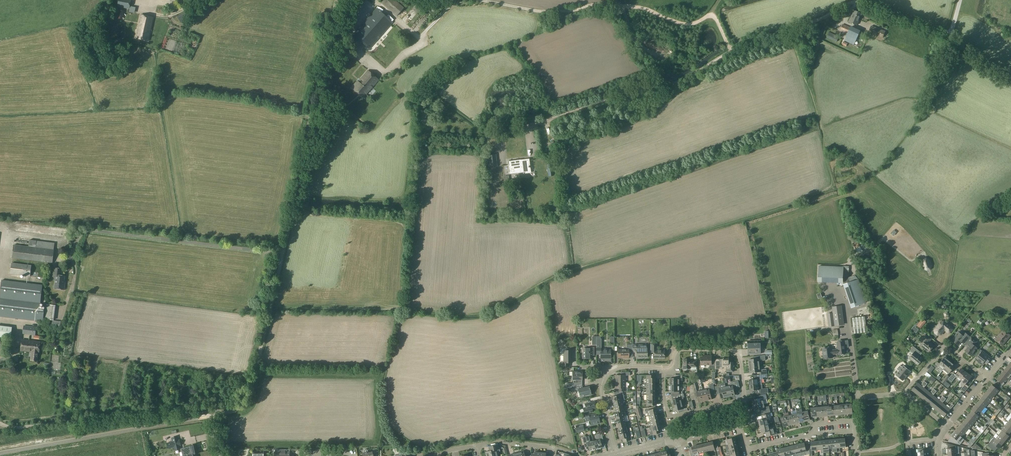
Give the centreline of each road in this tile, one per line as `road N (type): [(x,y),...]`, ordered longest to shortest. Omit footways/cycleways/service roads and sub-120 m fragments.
road 1 (track): [(1010,79),(930,28),(848,2),(679,81),(528,125)]
road 2 (unclassified): [(221,455),(215,419),(241,406),(253,382),(312,94),(351,0)]
road 3 (track): [(732,51),(715,16),(682,25),(621,5),(551,11),(483,0)]
road 4 (residential): [(745,400),(732,351),(680,349),(673,366),(663,367)]
road 5 (residential): [(663,367),(670,416),(745,400)]

